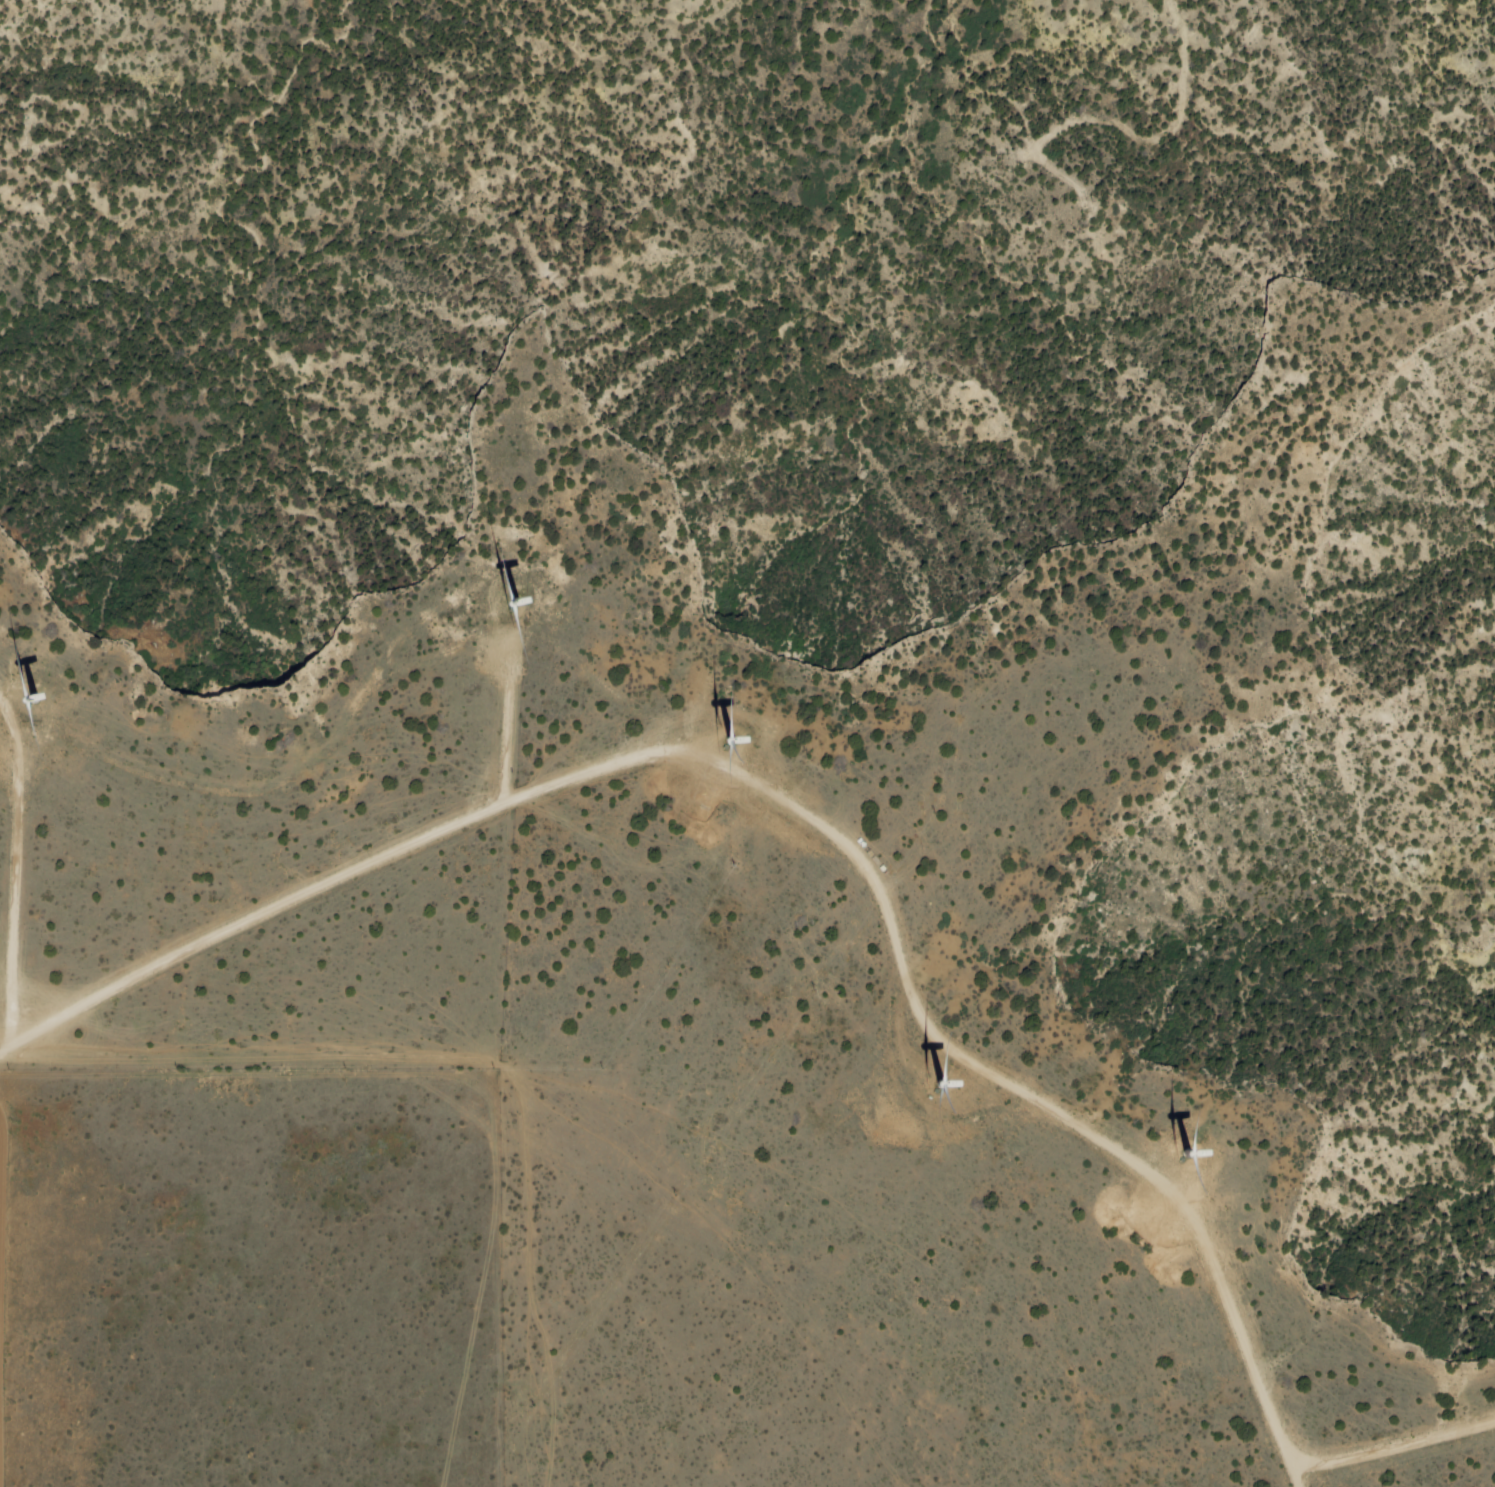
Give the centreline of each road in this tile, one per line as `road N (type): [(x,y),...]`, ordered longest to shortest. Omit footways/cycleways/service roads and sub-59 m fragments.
road 1 (track): [(442,1486),(492,1216),(490,1113),(481,1091),(439,1074),(153,1075)]
road 2 (track): [(153,1075),(72,1133),(49,1171),(19,1156),(0,1126)]
road 3 (track): [(153,1075),(0,1076)]

